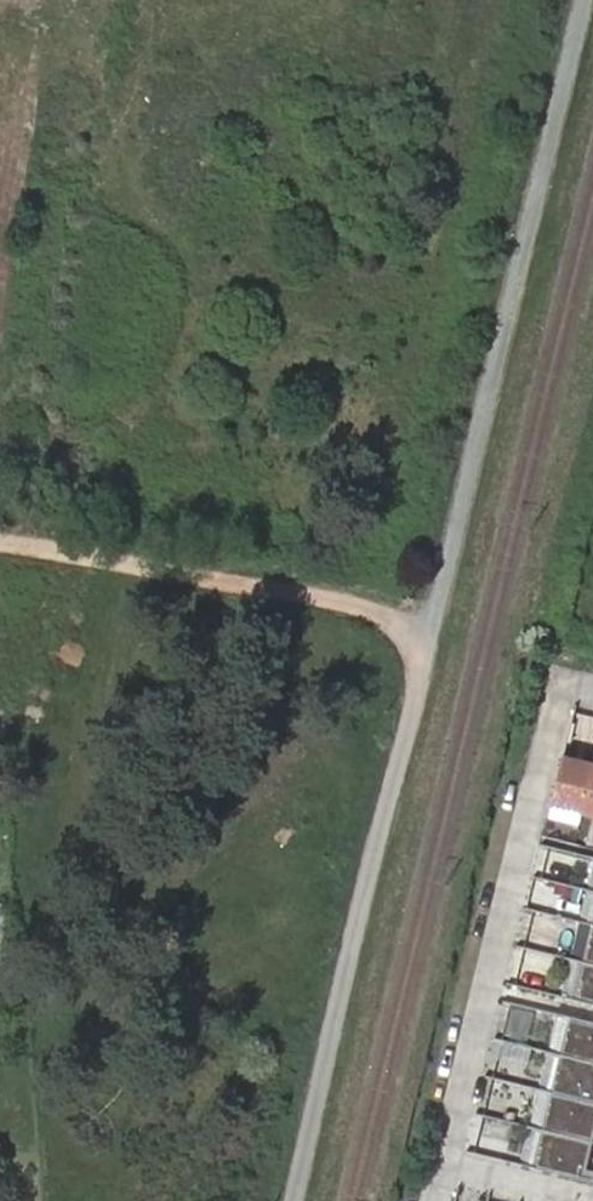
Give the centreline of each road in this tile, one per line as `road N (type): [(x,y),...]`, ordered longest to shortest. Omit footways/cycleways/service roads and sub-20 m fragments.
road 1 (unclassified): [(297,1200),(582,0)]
road 2 (residential): [(450,1169),(564,702),(592,693)]
road 3 (track): [(0,540),(81,548),(436,624)]
road 4 (residential): [(588,1200),(450,1169)]

